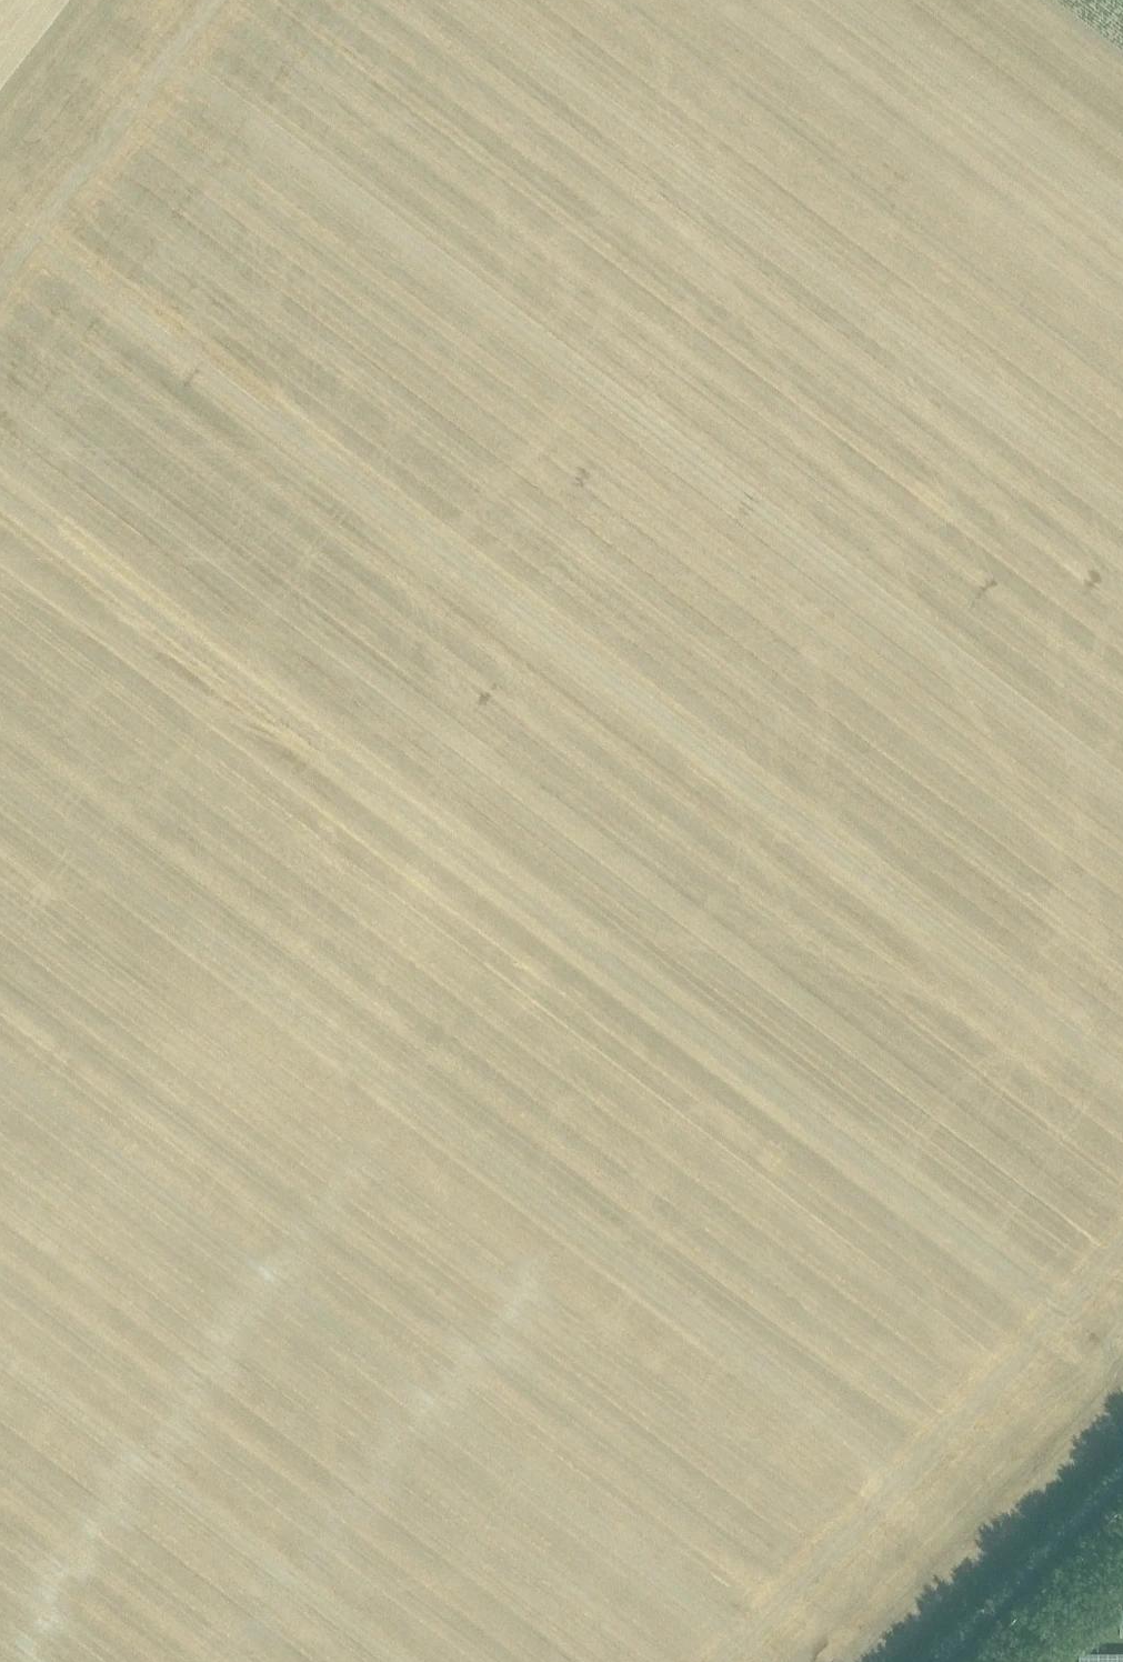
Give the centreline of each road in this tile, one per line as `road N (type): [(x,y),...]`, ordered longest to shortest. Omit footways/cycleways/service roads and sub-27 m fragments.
road 1 (unclassified): [(936,1661),(1122,1469)]

